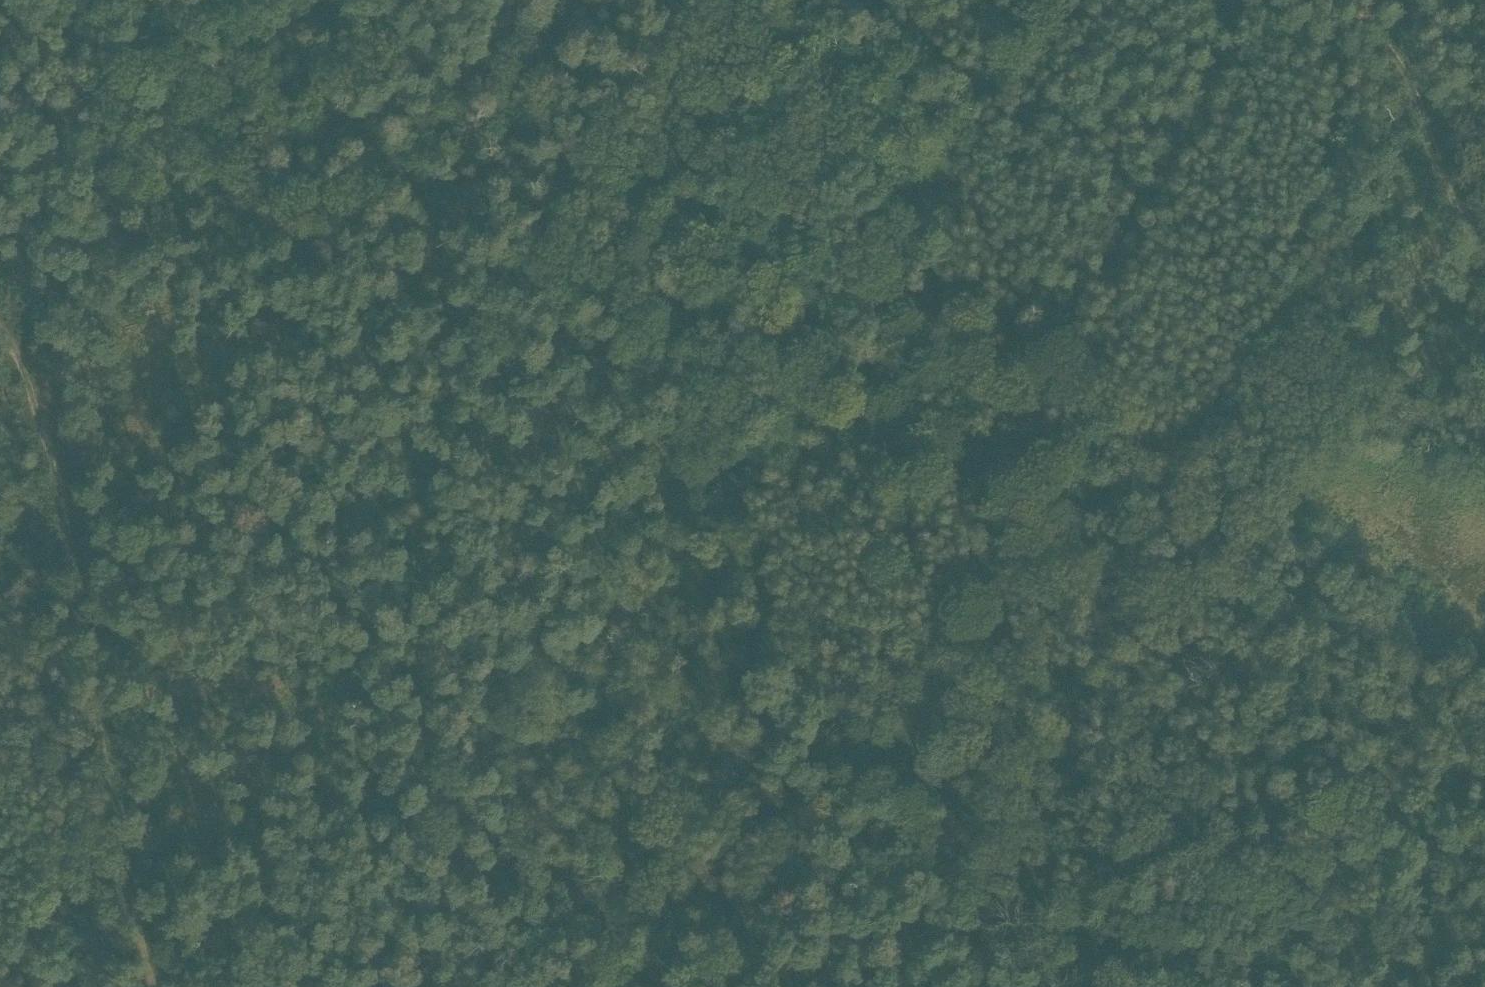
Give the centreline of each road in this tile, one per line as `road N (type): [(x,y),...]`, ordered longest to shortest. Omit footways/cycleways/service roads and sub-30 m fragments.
road 1 (track): [(0,327),(24,365),(63,498),(113,816),(154,986)]
road 2 (track): [(1336,0),(1395,55),(1484,229)]

